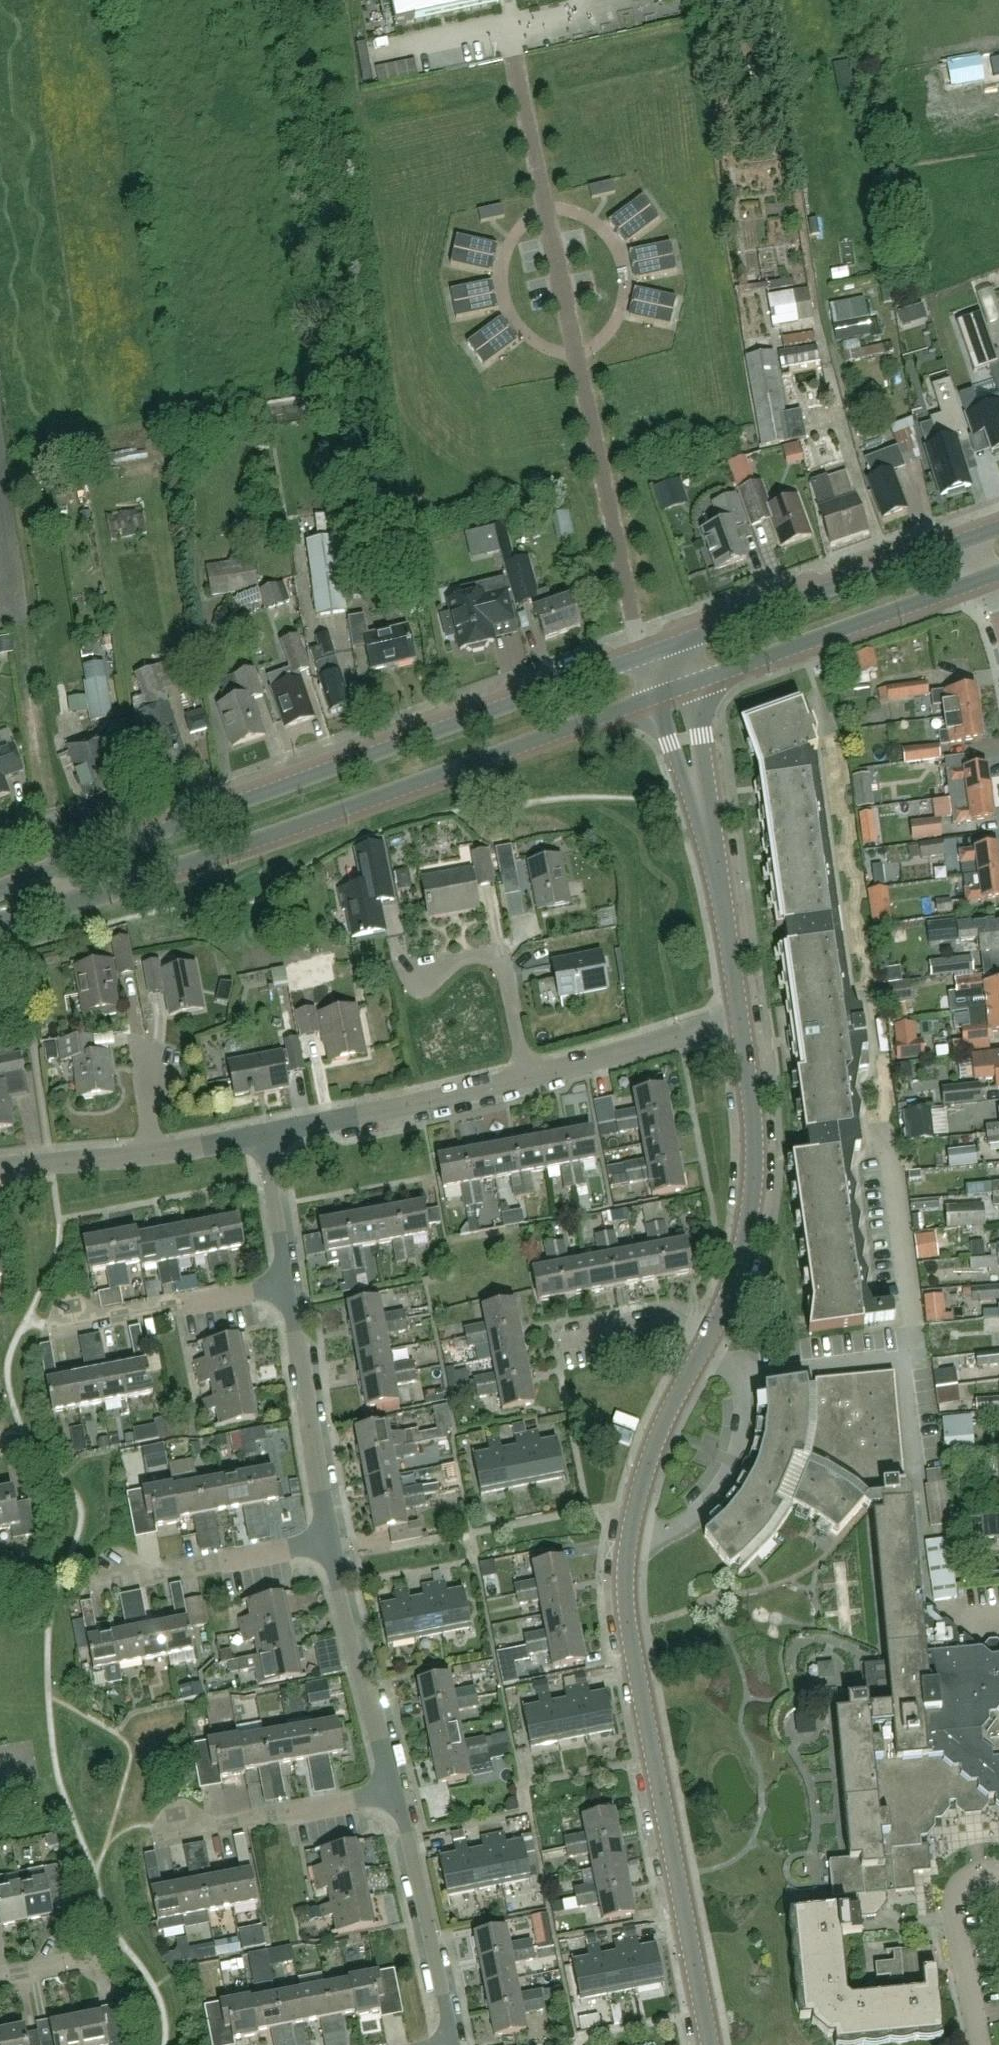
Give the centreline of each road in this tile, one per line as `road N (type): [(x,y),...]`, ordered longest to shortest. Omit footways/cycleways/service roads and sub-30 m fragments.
road 1 (tertiary): [(710,2044),(635,1663),(628,1565),(648,1466),(747,1233),(754,1124),(739,1021)]
road 2 (unclassified): [(74,899),(667,691)]
road 3 (unclassified): [(647,656),(63,862)]
road 4 (tertiary): [(969,538),(647,656)]
road 5 (tertiary): [(739,1021),(700,803),(667,691)]
road 6 (tertiary): [(667,691),(983,578)]
road 7 (residential): [(267,1138),(532,1078)]
road 8 (residential): [(329,1543),(287,1282)]
road 9 (residential): [(394,1793),(329,1543)]
road 10 (residential): [(453,2044),(394,1793)]
road 11 (residential): [(91,1587),(329,1543)]
road 12 (residential): [(158,1835),(394,1793)]
road 13 (residential): [(52,1326),(287,1282)]
road 14 (residential): [(532,1078),(505,953),(408,972)]
road 15 (residential): [(532,1078),(739,1021)]
road 16 (residential): [(0,1166),(155,1153)]
road 17 (residential): [(287,1282),(267,1138)]

